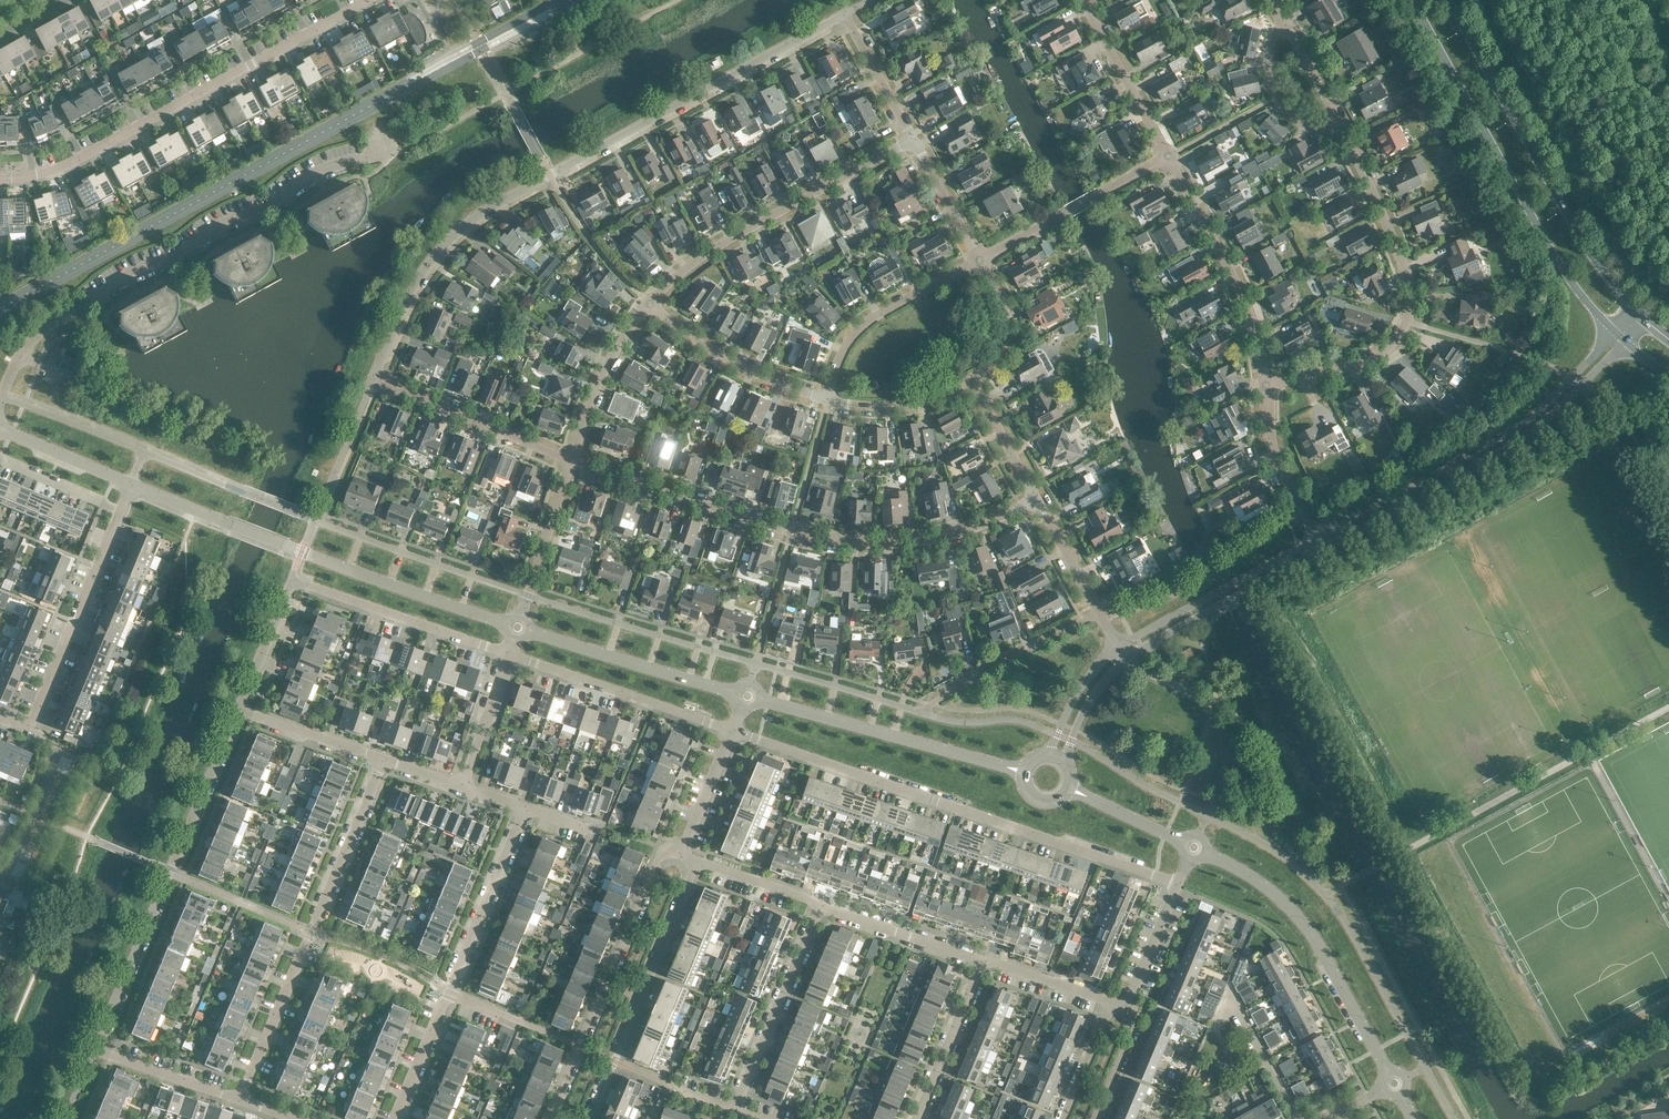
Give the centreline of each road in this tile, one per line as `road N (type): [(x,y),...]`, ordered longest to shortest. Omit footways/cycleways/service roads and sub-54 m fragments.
road 1 (residential): [(572,460),(374,383),(423,271),(462,226),(846,13)]
road 2 (residential): [(242,1100),(97,1051),(242,713)]
road 3 (residential): [(1038,500),(923,541),(825,539),(572,460)]
road 4 (residential): [(1176,886),(733,732)]
road 5 (residential): [(0,405),(12,371),(45,329),(222,224),(375,149)]
road 6 (residential): [(0,177),(76,161),(369,0)]
road 7 (tertiary): [(504,623),(132,485)]
road 8 (secondary): [(1411,0),(1542,238),(1613,331)]
road 9 (tertiary): [(1321,549),(1509,449),(1625,342)]
road 10 (secondary): [(1642,314),(1572,222),(1448,0)]
road 11 (residential): [(1264,388),(1386,353),(1409,312),(1406,269),(1343,133)]
road 12 (tertiary): [(1613,331),(1503,437),(1316,539)]
road 13 (residential): [(242,1100),(381,762)]
road 14 (residential): [(394,1118),(523,808)]
road 15 (residential): [(647,303),(735,238),(915,142)]
road 16 (residential): [(679,853),(658,858),(547,1118)]
road 17 (tertiary): [(1388,1072),(1287,905),(1205,853)]
road 18 (residential): [(589,1118),(697,860)]
road 19 (tertiary): [(1022,771),(760,699)]
road 20 (residential): [(123,512),(33,729),(0,715)]
road 21 (residential): [(1168,156),(1246,303),(1264,388)]
road 22 (residential): [(733,732),(507,653)]
road 23 (residential): [(507,653),(292,580)]
road 24 (tertiary): [(1316,539),(1118,646)]
road 25 (residential): [(736,1110),(821,904)]
road 26 (tertiary): [(1127,658),(1321,549)]
road 27 (residential): [(827,400),(860,327),(980,261)]
road 28 (tertiary): [(736,692),(529,631)]
road 29 (residential): [(980,261),(1168,156)]
road 30 (residential): [(827,400),(741,367),(647,303)]
road 31 (residential): [(1099,611),(934,702)]
road 32 (residential): [(1081,0),(1168,156)]
road 33 (residential): [(572,460),(603,379),(647,303)]
road 34 (residential): [(916,1118),(979,961)]
road 35 (residential): [(979,961),(821,904)]
road 36 (residential): [(521,616),(572,460)]
road 37 (residential): [(1316,539),(1277,461),(1264,388)]
road 38 (residential): [(973,386),(941,401),(882,408),(827,400)]
road 39 (residential): [(381,762),(242,713)]
road 40 (residential): [(915,142),(846,13)]
road 41 (residential): [(242,713),(292,580)]
road 42 (tertiary): [(132,485),(1,431)]
road 43 (residential): [(463,787),(507,653)]
road 44 (residential): [(980,261),(1008,332),(973,386)]
road 45 (residential): [(980,261),(915,142)]
road 46 (residential): [(1125,1011),(1176,886)]
road 47 (residential): [(0,461),(123,512)]
road 48 (residential): [(679,853),(733,732)]
road 49 (residential): [(821,904),(697,860)]
road 50 (residential): [(1038,500),(973,386)]
road 51 (residential): [(1101,1005),(979,961)]
road 52 (residential): [(1099,611),(1038,500)]
road 53 (tertiary): [(1118,646),(1076,694),(1050,749)]
road 54 (residential): [(1168,156),(1276,97)]
road 55 (residential): [(1101,1005),(1055,1118)]
road 56 (tertiary): [(1182,842),(1073,790)]
road 57 (residential): [(1343,133),(1286,27)]

